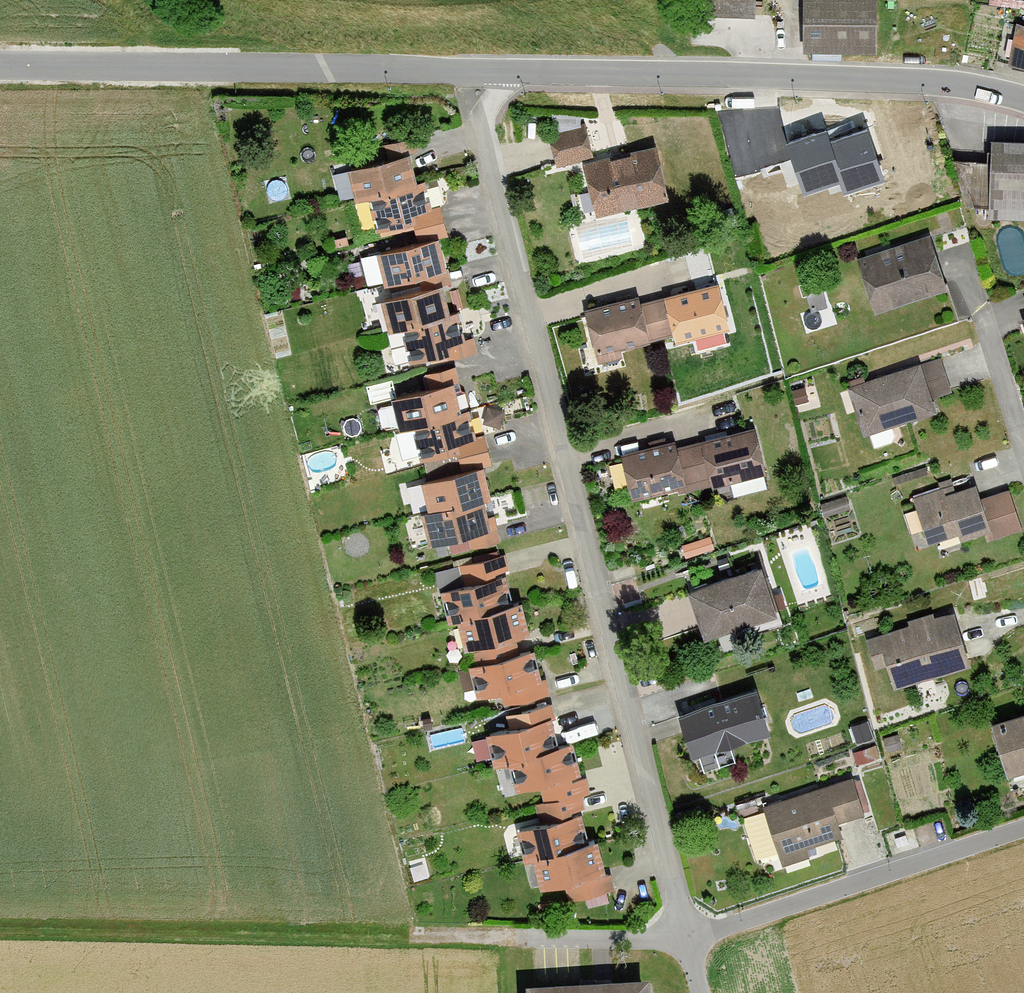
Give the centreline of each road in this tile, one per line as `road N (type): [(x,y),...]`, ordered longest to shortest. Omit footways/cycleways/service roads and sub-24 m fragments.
road 1 (residential): [(675,947),(487,155),(478,76)]
road 2 (tertiary): [(478,76),(932,79),(1023,97)]
road 3 (tertiary): [(0,66),(478,76)]
road 4 (residential): [(1023,829),(675,947)]
road 5 (residential): [(1023,445),(985,318),(1023,291)]

